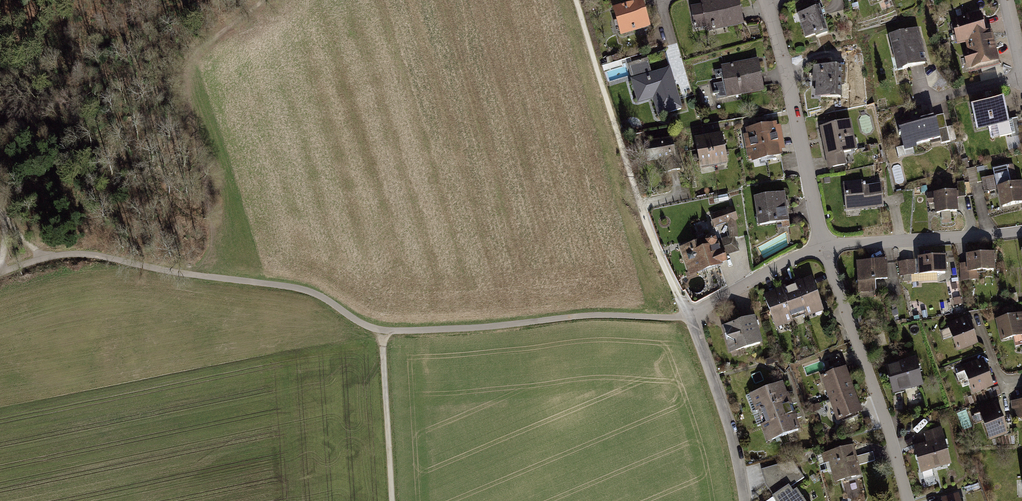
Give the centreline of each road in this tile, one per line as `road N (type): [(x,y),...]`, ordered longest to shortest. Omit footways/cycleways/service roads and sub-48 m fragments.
road 1 (track): [(381,330),(319,294),(284,285),(91,257),(0,269)]
road 2 (track): [(688,313),(381,330)]
road 3 (residential): [(825,246),(908,500)]
road 4 (residential): [(766,0),(825,246)]
road 5 (residential): [(825,246),(1021,231)]
road 6 (residential): [(688,313),(745,500)]
road 7 (track): [(392,500),(381,330)]
road 8 (residential): [(688,313),(825,246)]

